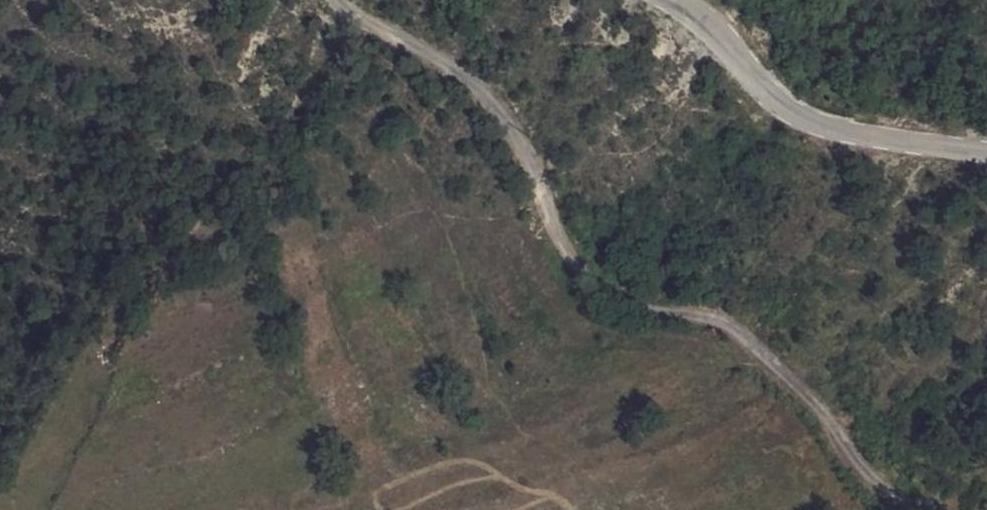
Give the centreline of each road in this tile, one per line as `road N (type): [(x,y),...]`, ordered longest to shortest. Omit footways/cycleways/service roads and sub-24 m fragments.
road 1 (secondary): [(662,0),(826,115),(986,151)]

